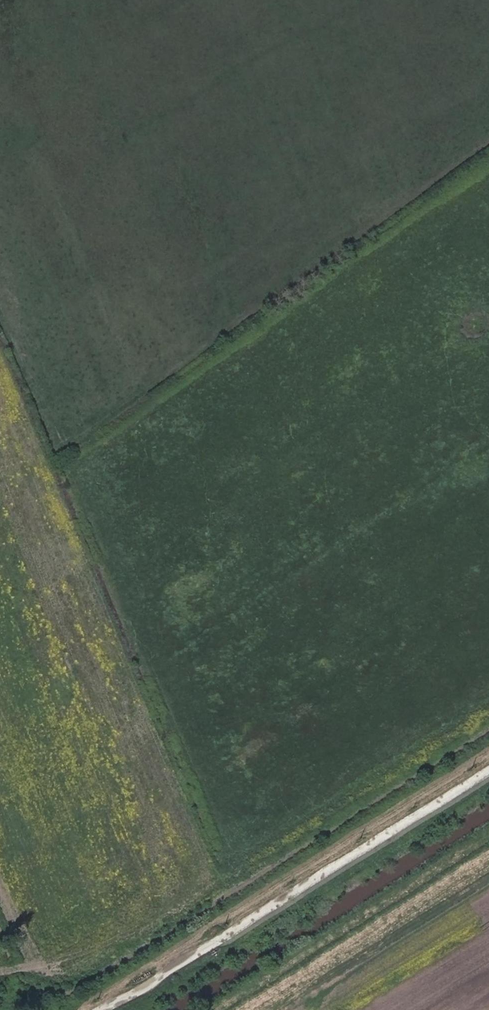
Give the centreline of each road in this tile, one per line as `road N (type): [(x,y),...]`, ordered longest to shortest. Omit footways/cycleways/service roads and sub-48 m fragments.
road 1 (track): [(103,1009),(488,767)]

